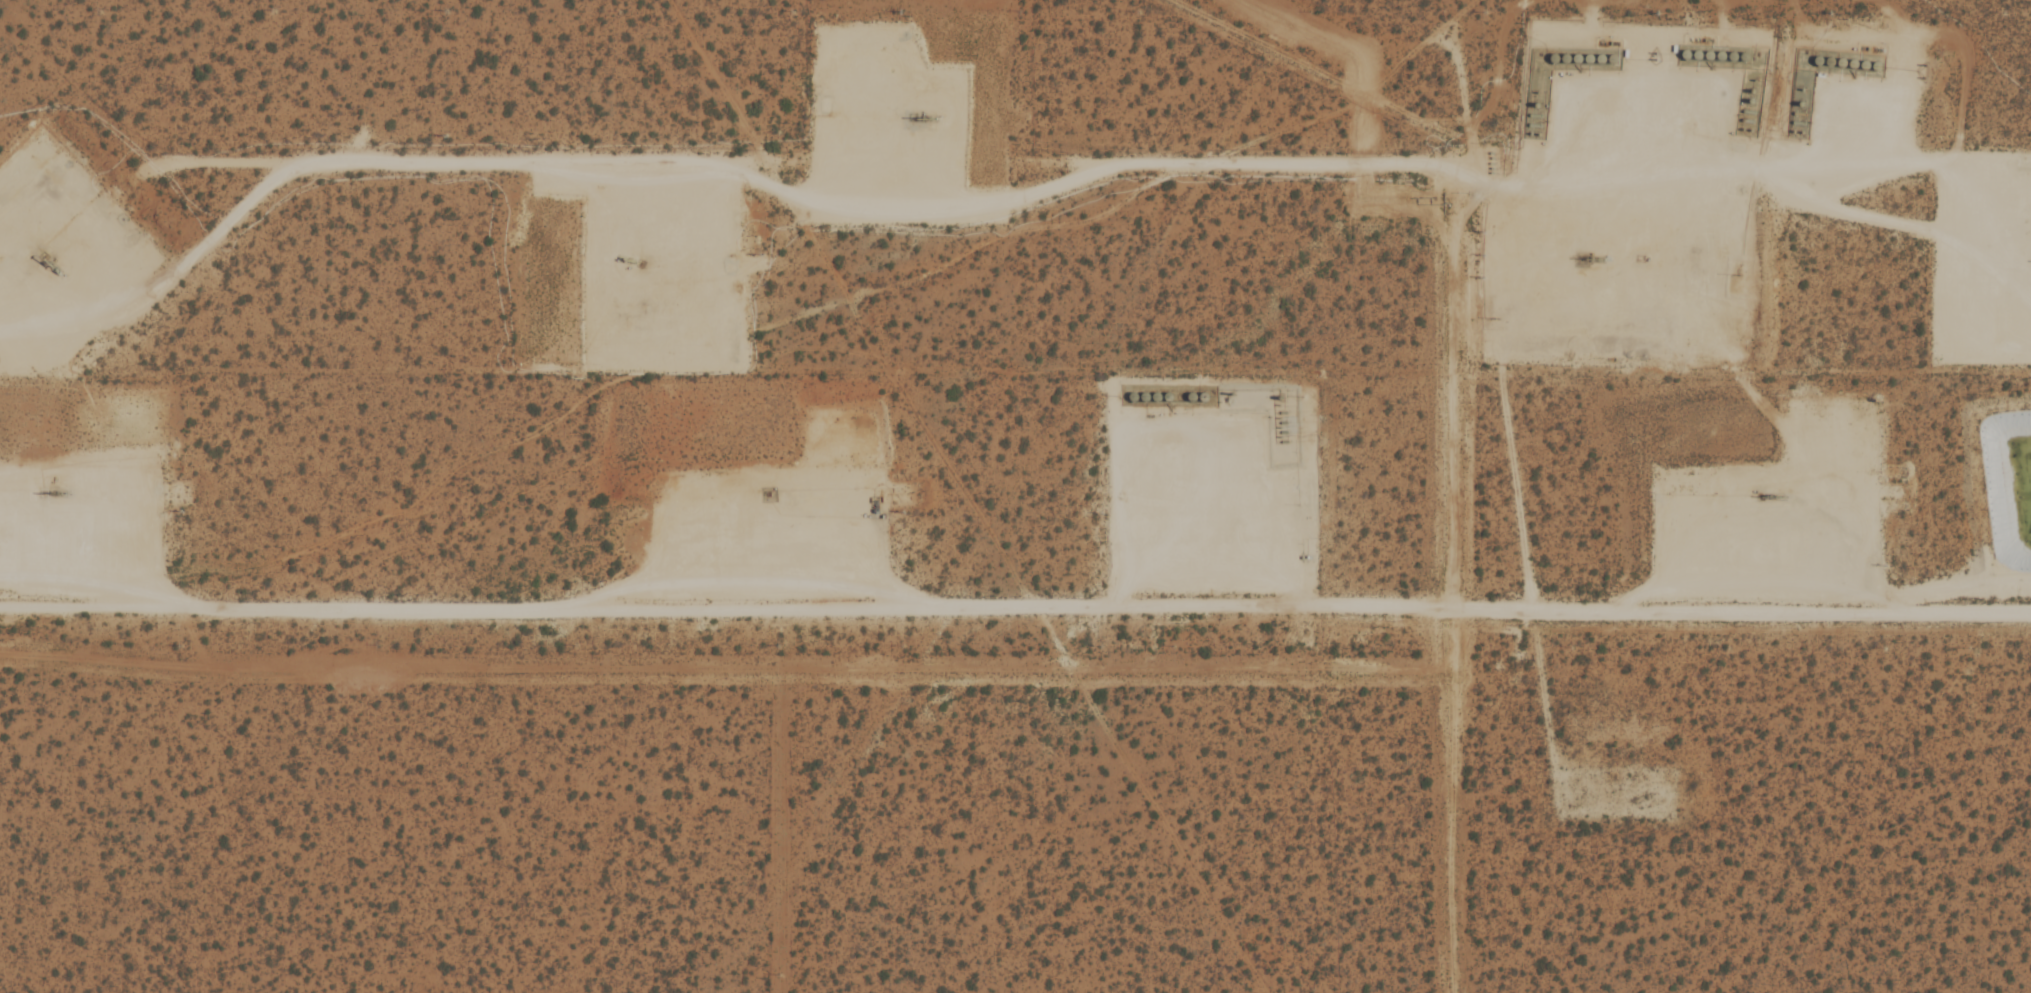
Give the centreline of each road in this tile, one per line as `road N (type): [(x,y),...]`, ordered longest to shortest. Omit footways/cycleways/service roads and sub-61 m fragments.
road 1 (residential): [(0,343),(136,313),(285,167),(740,169),(832,215),(991,210),(1106,164),(1449,164),(1779,192),(1948,225),(1940,342),(2030,349)]
road 2 (residential): [(0,599),(2030,612)]

